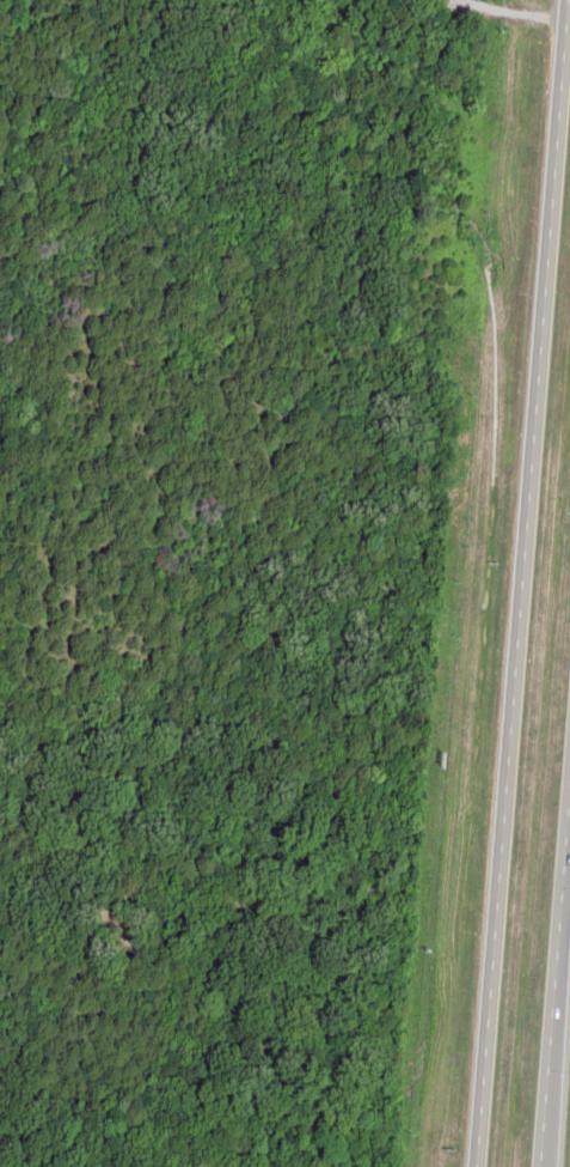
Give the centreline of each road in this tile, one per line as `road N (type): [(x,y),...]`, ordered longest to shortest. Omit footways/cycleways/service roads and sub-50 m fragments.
road 1 (trunk): [(565,0),(470,1166)]
road 2 (trunk): [(535,1166),(569,783)]

